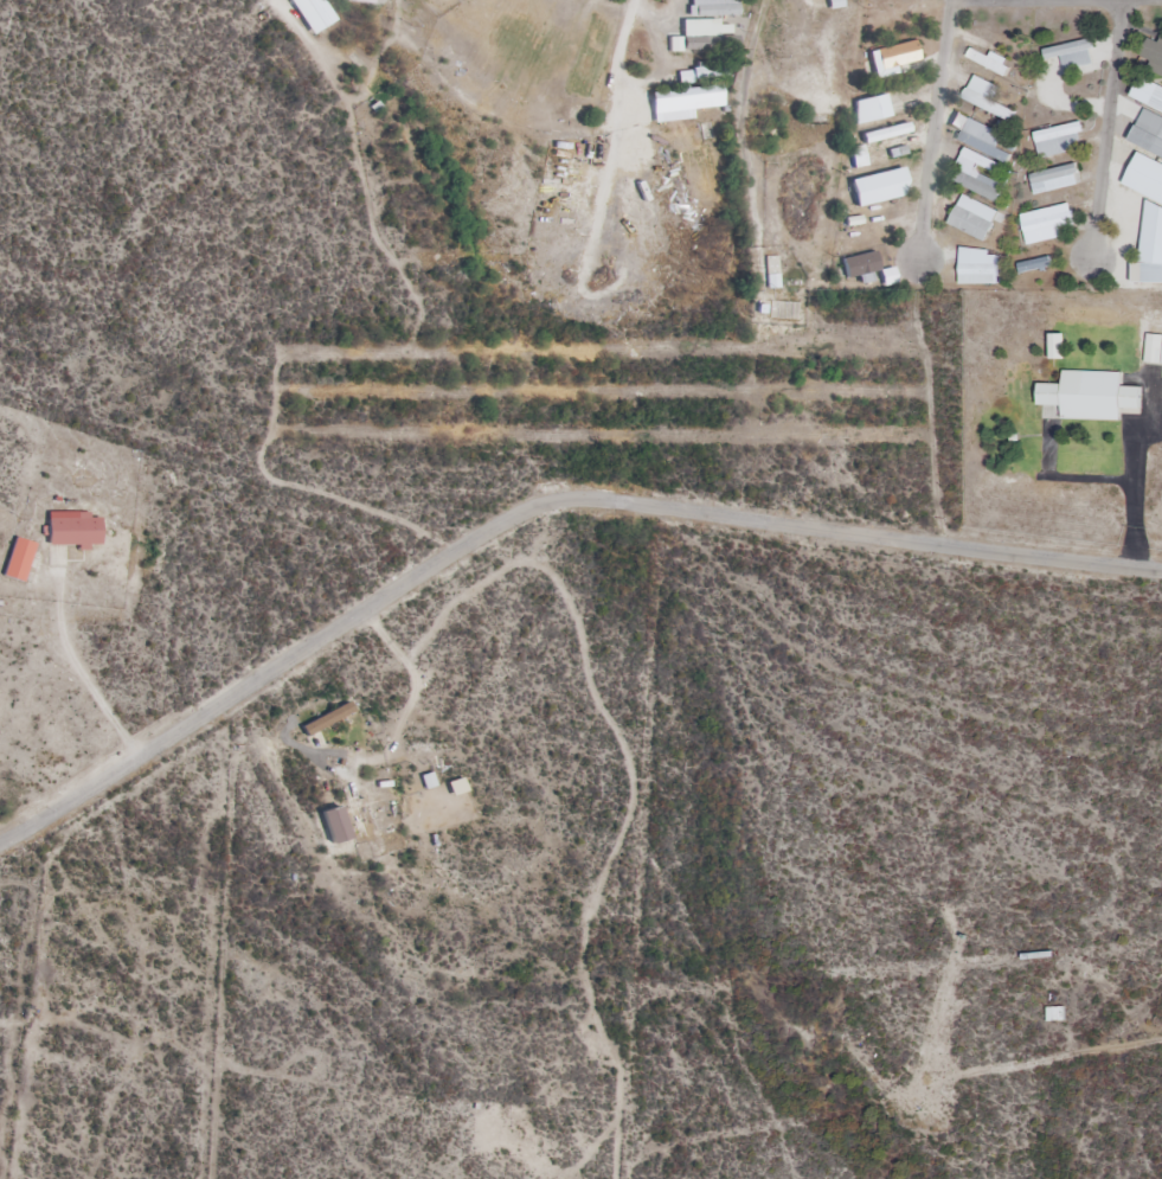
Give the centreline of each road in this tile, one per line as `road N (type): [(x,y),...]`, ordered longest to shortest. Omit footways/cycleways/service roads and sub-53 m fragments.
road 1 (residential): [(1161,570),(564,500),(487,532),(0,843)]
road 2 (residential): [(1125,0),(1091,259)]
road 3 (residential): [(954,0),(922,258)]

